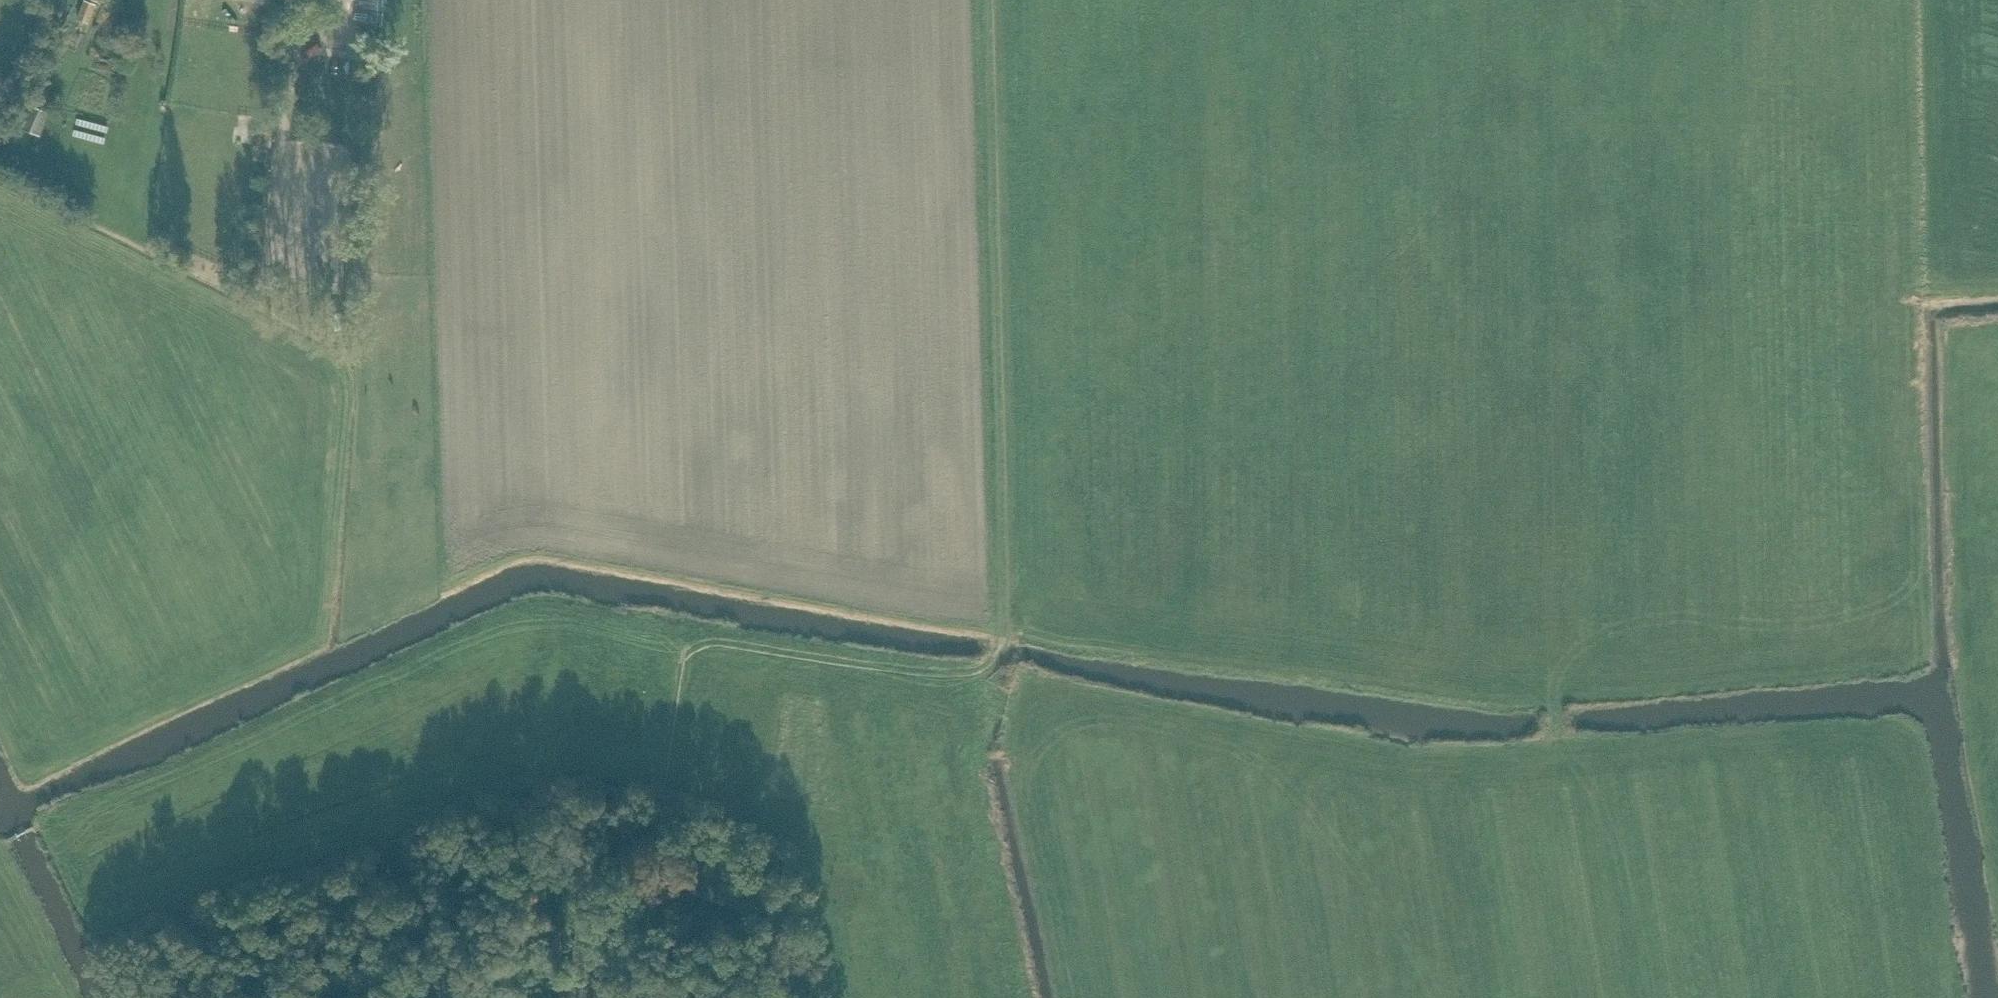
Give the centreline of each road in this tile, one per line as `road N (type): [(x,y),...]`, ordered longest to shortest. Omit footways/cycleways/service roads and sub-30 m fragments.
road 1 (track): [(651,828),(683,660),(691,650),(722,643),(890,669),(972,673),(991,661),(1004,634),(990,0)]

